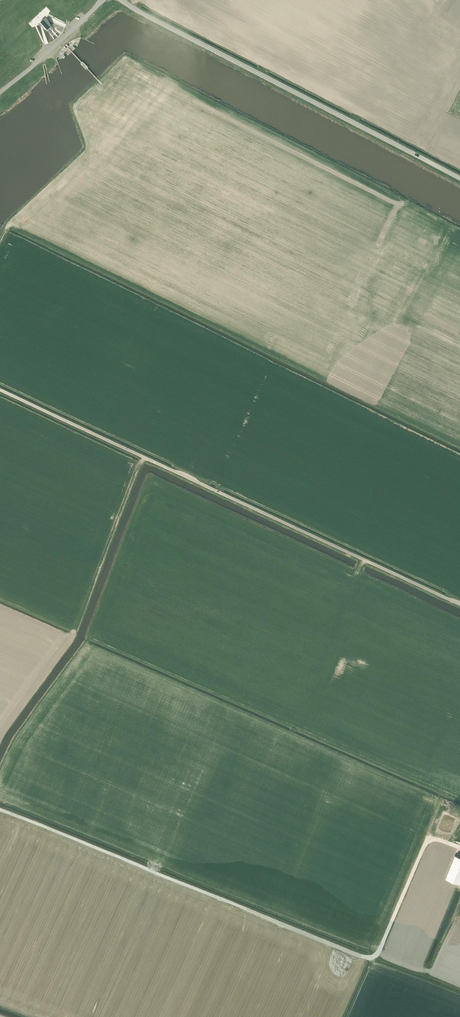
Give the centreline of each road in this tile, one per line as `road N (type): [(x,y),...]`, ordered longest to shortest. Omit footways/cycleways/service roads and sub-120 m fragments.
road 1 (track): [(459,848),(426,841),(371,957),(0,808)]
road 2 (unclassified): [(459,605),(0,390)]
road 3 (unclassified): [(459,180),(122,0)]
road 4 (unclassified): [(0,92),(101,0)]

